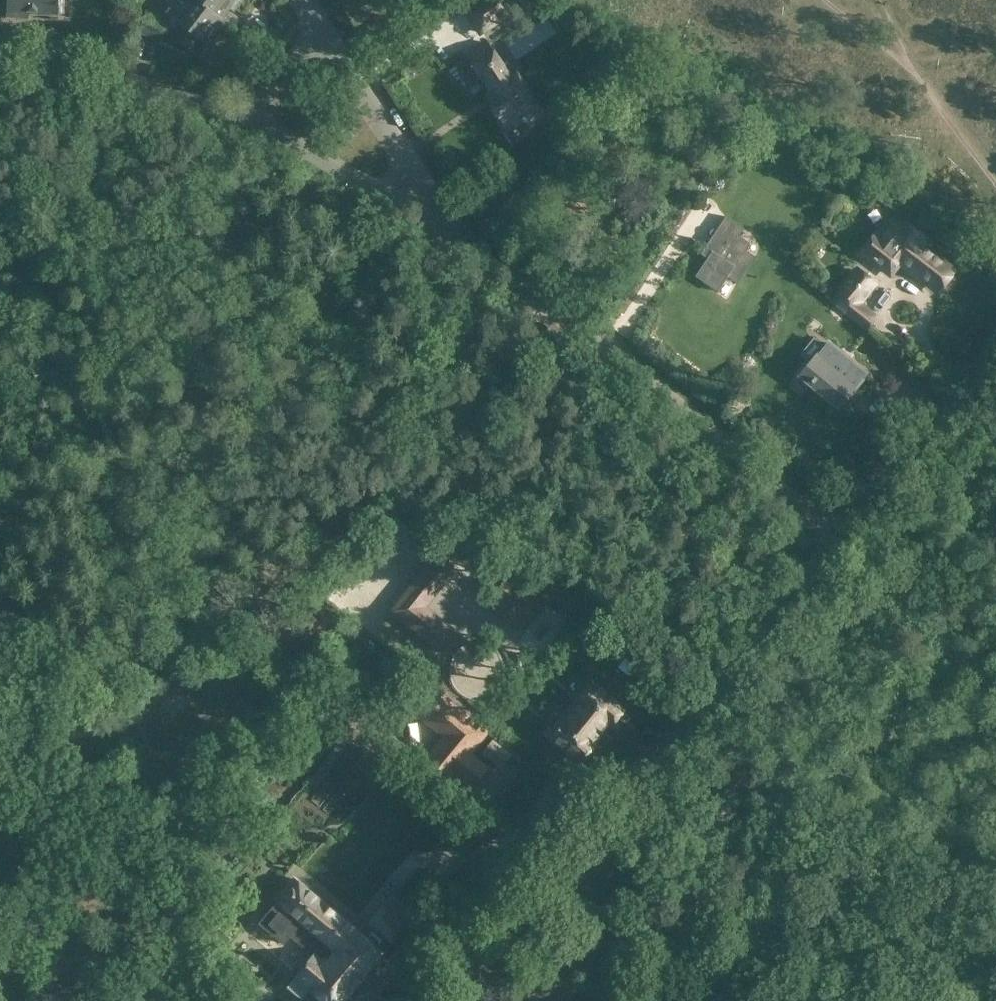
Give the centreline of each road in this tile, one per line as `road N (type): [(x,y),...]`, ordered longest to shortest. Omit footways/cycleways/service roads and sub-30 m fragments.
road 1 (unclassified): [(458,1000),(837,537)]
road 2 (residential): [(837,537),(449,223)]
road 3 (track): [(858,981),(571,866)]
road 4 (unclassified): [(837,537),(995,342)]
road 5 (residential): [(247,116),(113,86),(0,77)]
road 6 (residential): [(449,223),(320,30)]
road 7 (residential): [(449,223),(247,116)]

